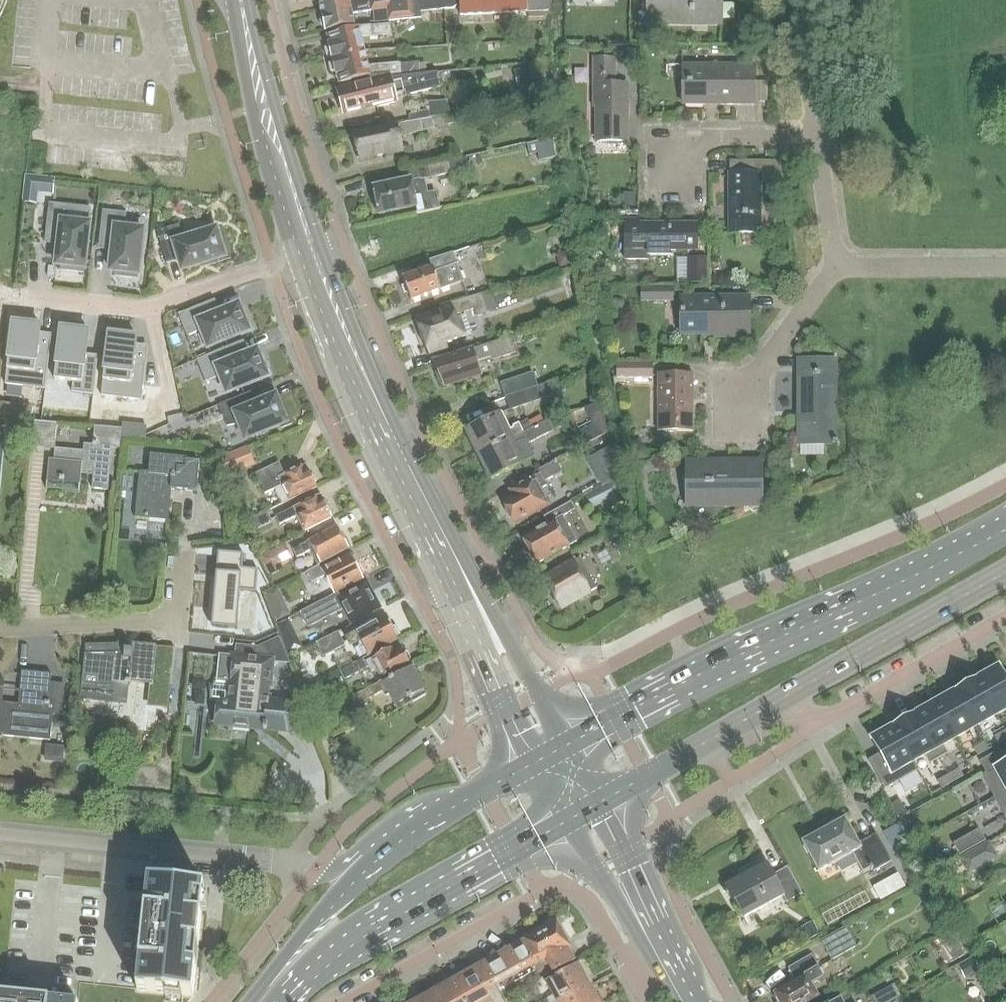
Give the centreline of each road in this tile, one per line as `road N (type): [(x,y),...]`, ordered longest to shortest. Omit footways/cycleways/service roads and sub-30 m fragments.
road 1 (primary): [(1005,529),(567,743)]
road 2 (primary): [(511,643),(381,394),(322,248)]
road 3 (residential): [(516,605),(419,423),(343,241)]
road 4 (primary): [(300,255),(462,600)]
road 5 (unclassified): [(272,264),(330,424),(419,598)]
road 6 (residential): [(345,1001),(558,886),(591,903),(635,977)]
road 7 (primary): [(292,1001),(352,945),(570,820)]
road 8 (unclassified): [(317,866),(0,834)]
road 9 (primary): [(761,710),(1005,571)]
road 10 (primary): [(233,0),(255,127),(300,255)]
road 11 (primary): [(322,248),(248,0)]
road 12 (residential): [(343,241),(269,0)]
road 13 (residential): [(0,628),(175,619),(179,563)]
road 14 (secondary): [(704,1001),(601,804)]
road 15 (residential): [(826,718),(1005,617)]
road 16 (primary): [(385,854),(319,914),(249,1001)]
road 17 (residential): [(742,432),(742,392),(837,265)]
road 18 (residential): [(676,196),(676,139),(816,137)]
road 19 (primary): [(601,804),(761,710)]
road 20 (primary): [(536,760),(385,854)]
road 21 (primary): [(462,600),(536,760)]
road 22 (residential): [(317,866),(211,1001)]
road 23 (secondary): [(570,820),(655,965)]
road 24 (residential): [(1005,267),(837,265)]
road 25 (residential): [(798,0),(816,137)]
road 26 (residential): [(837,265),(816,137)]
road 27 (residential): [(272,264),(150,307)]

